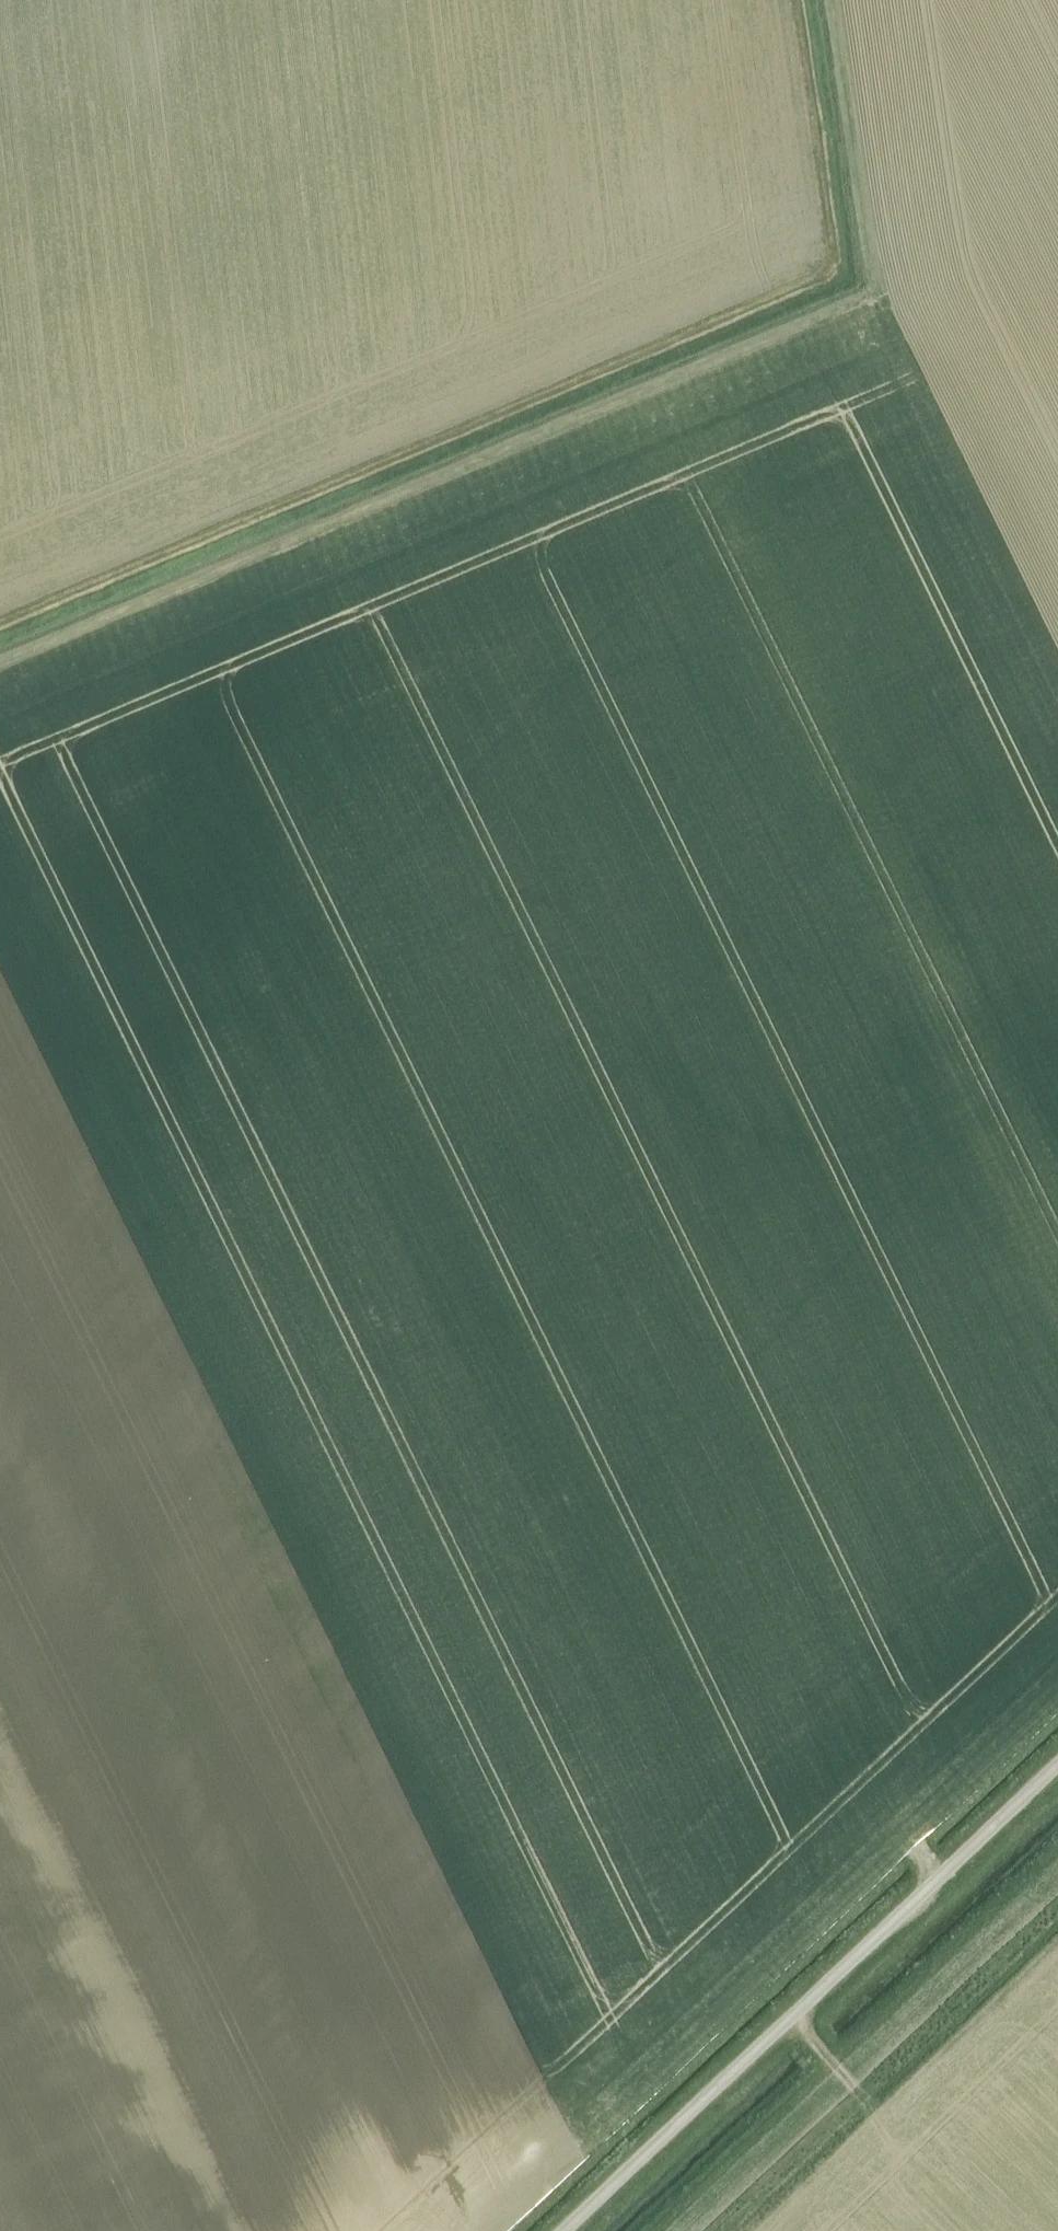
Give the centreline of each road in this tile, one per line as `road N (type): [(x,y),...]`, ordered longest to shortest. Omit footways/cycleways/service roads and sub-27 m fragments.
road 1 (unclassified): [(564,2230),(1057,1766)]

